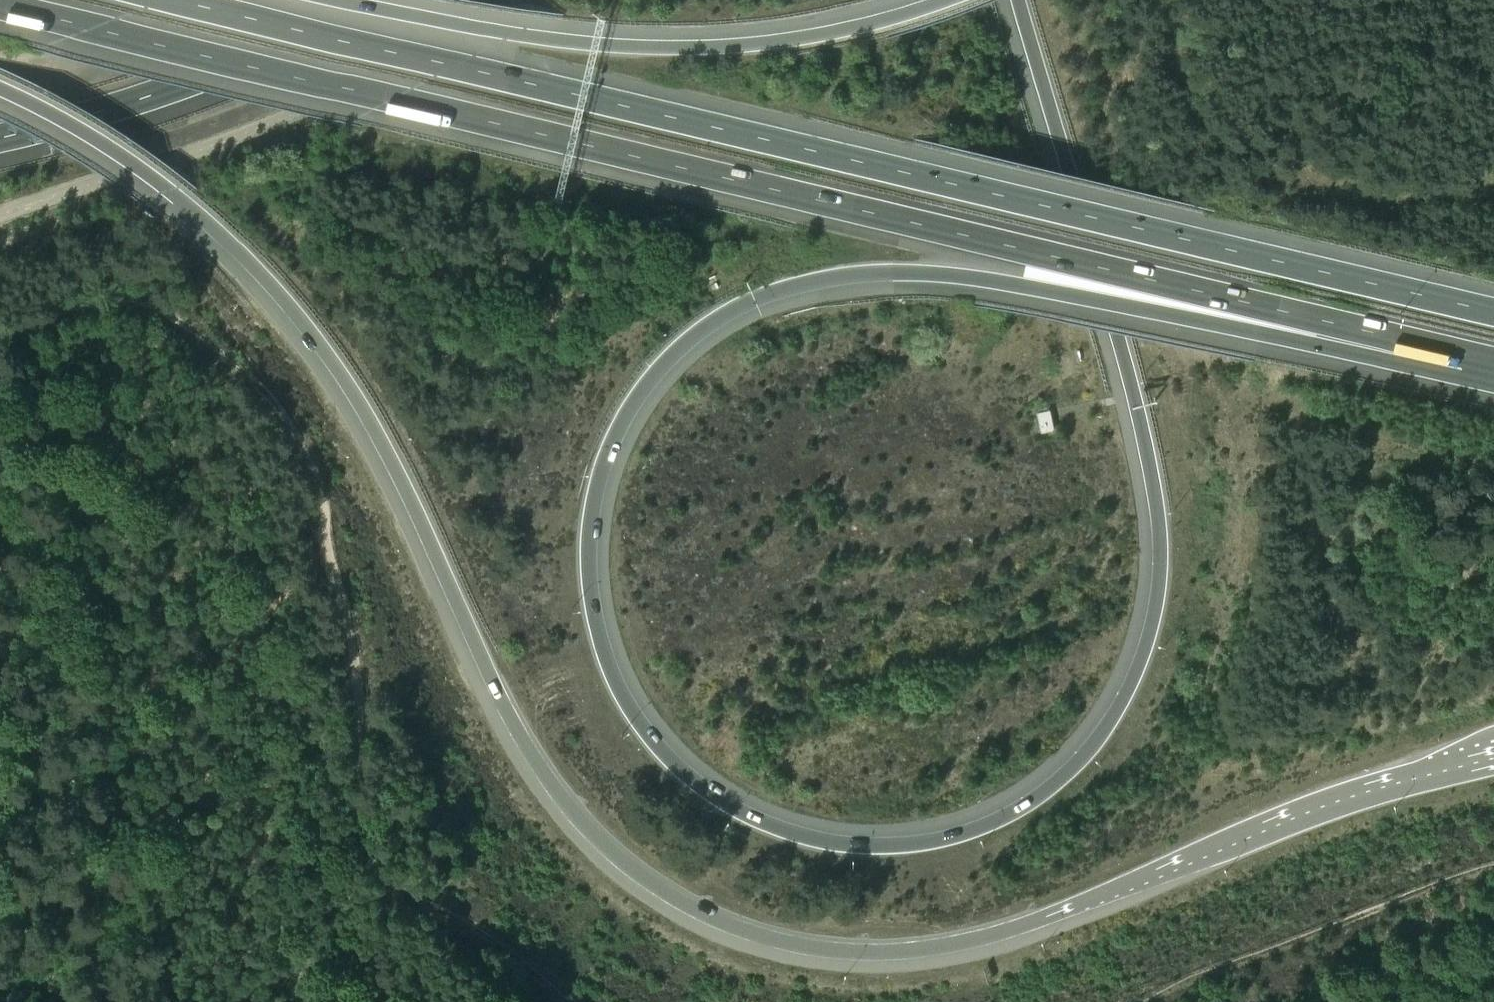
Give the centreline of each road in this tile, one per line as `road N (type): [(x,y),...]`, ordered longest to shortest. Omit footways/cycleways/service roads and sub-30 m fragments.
road 1 (motorway): [(0,87),(170,189),(282,304),(361,415),(511,729),(541,775),(572,818),(639,879),(725,927),(777,945),(858,955),(975,944),(1367,789),(1493,755)]
road 2 (motorway): [(1103,300),(1150,483),(1157,576),(1137,662),(1089,745),(1010,811),(967,829),(899,842),(784,827),(737,807),(671,756),(612,668),(589,561),(606,461),(634,407),(671,360),(732,312),(850,277),(941,274),(1103,300)]
road 3 (motorway): [(0,6),(1493,366)]
road 4 (motorway): [(1493,312),(180,0)]
road 5 (motorway): [(947,0),(804,38),(688,48),(564,42),(358,0)]
road 6 (track): [(106,1001),(40,670),(0,541)]
road 7 (motorway): [(0,138),(180,86),(380,0)]
road 8 (motorway): [(1103,300),(1493,370)]
road 9 (motorway): [(1013,0),(1103,300)]

